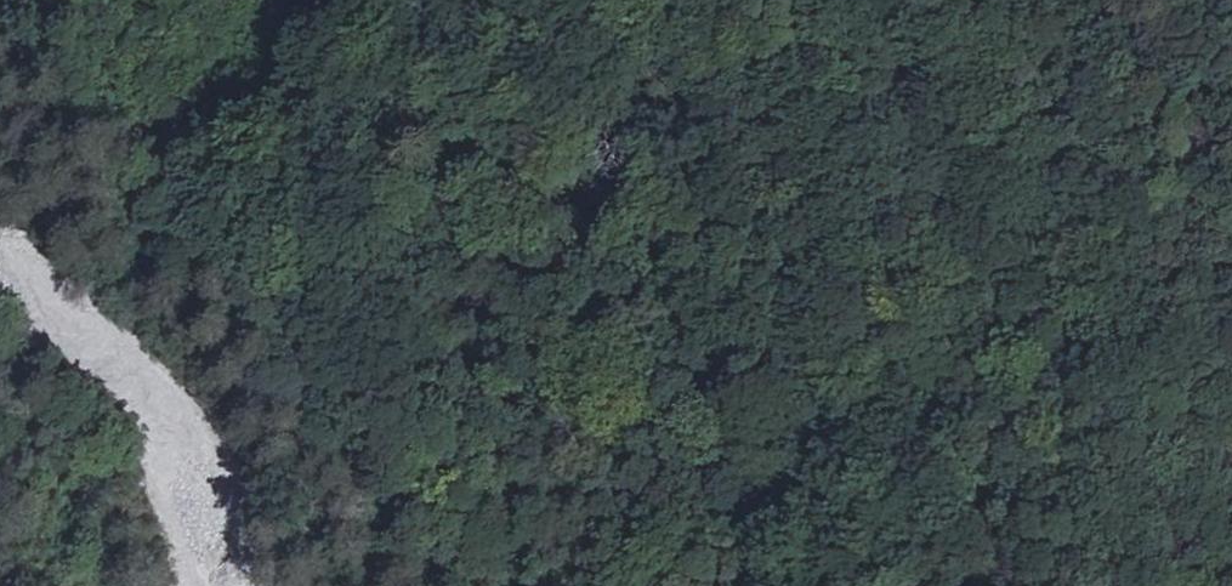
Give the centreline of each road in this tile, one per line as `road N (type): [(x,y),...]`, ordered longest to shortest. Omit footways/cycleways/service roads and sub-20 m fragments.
road 1 (track): [(425,585),(238,253),(172,169)]

